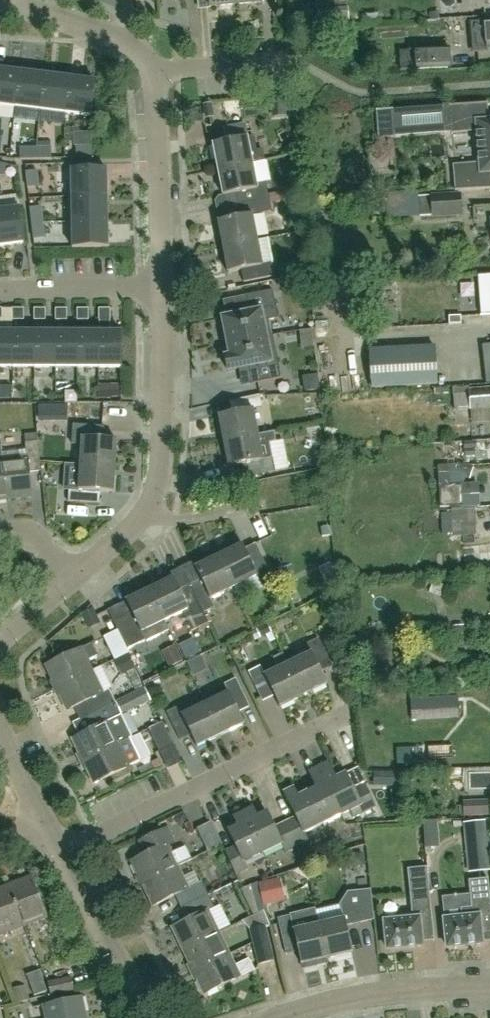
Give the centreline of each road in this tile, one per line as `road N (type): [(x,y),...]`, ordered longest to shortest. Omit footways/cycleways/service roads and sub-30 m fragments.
road 1 (residential): [(73,578),(120,539),(155,494),(164,442),(160,288)]
road 2 (residential): [(61,853),(349,713)]
road 3 (residential): [(160,288),(154,68)]
road 4 (residential): [(147,1017),(61,853)]
road 5 (residential): [(318,1017),(489,993)]
road 6 (residential): [(154,68),(132,43),(9,0)]
road 7 (residential): [(0,291),(160,288)]
road 8 (residential): [(154,68),(282,59)]

